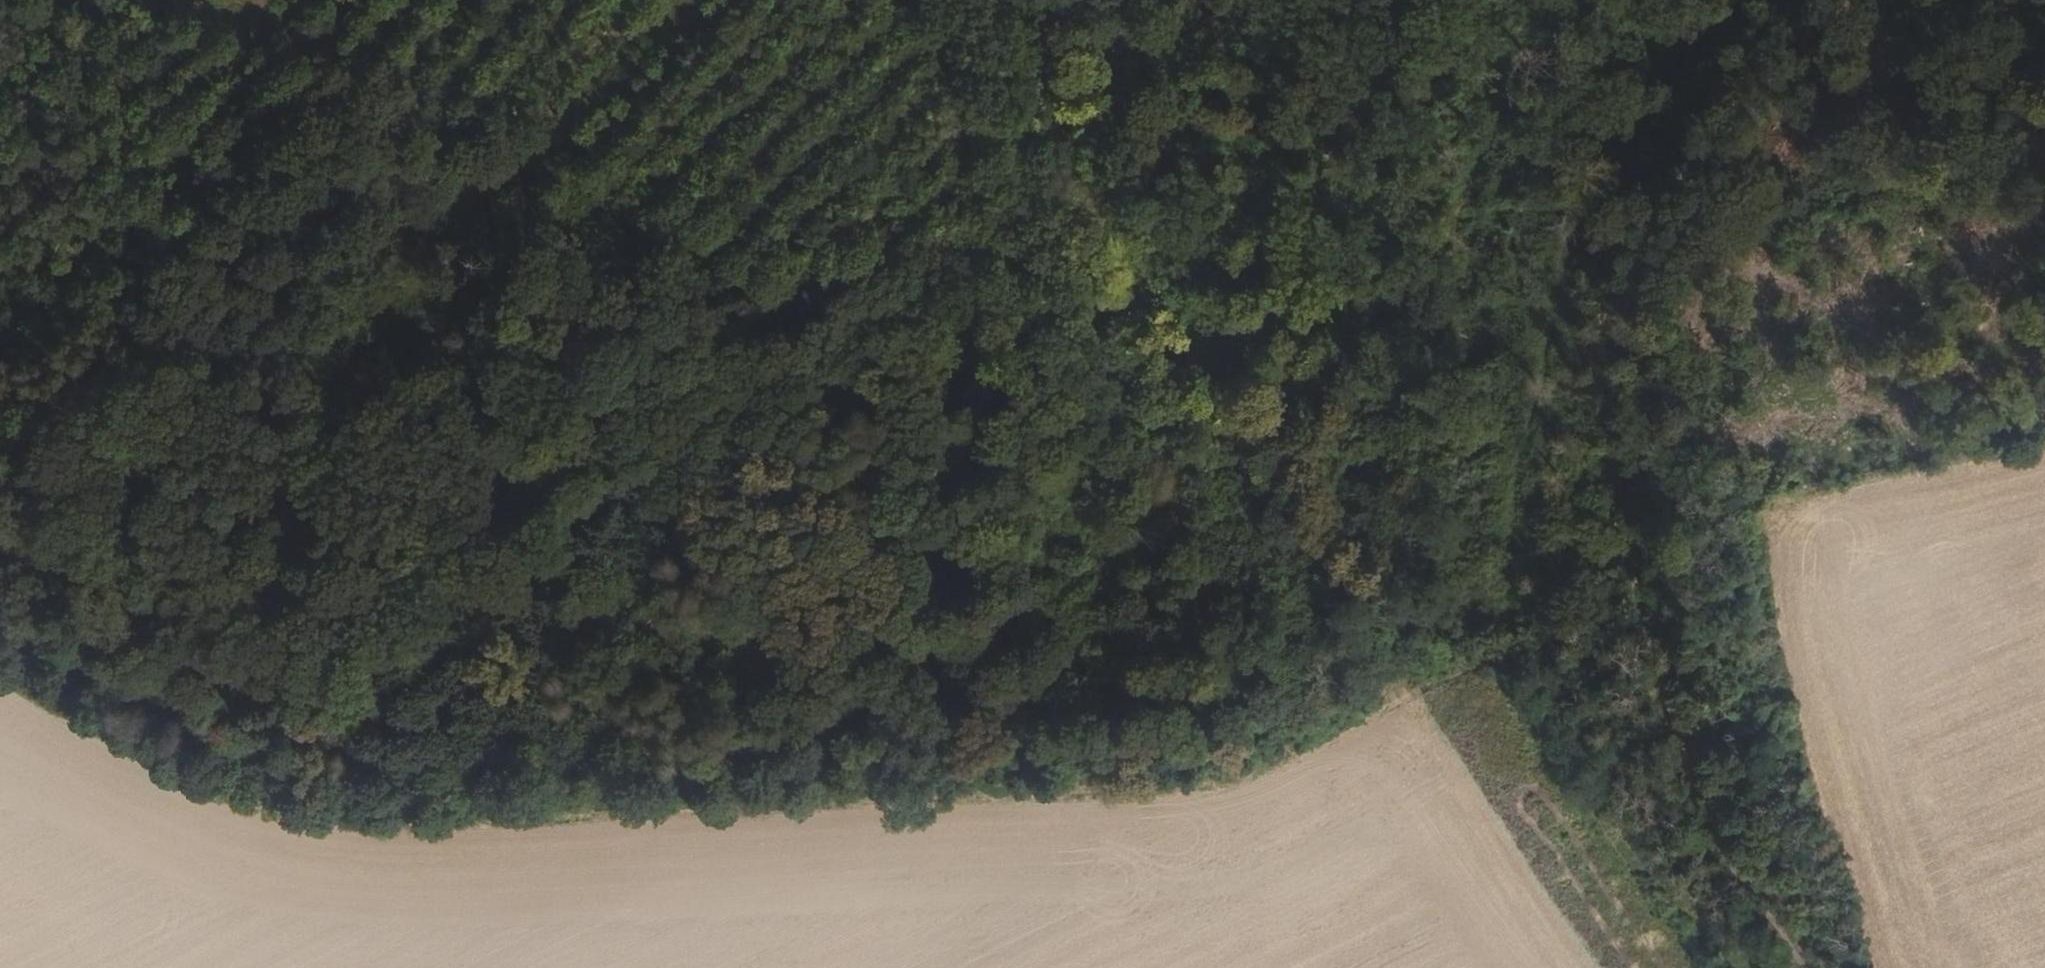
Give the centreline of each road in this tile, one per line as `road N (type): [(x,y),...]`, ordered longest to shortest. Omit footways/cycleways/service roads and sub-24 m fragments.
road 1 (track): [(1818,0),(1737,99),(1629,345),(1684,754),(1806,967)]

